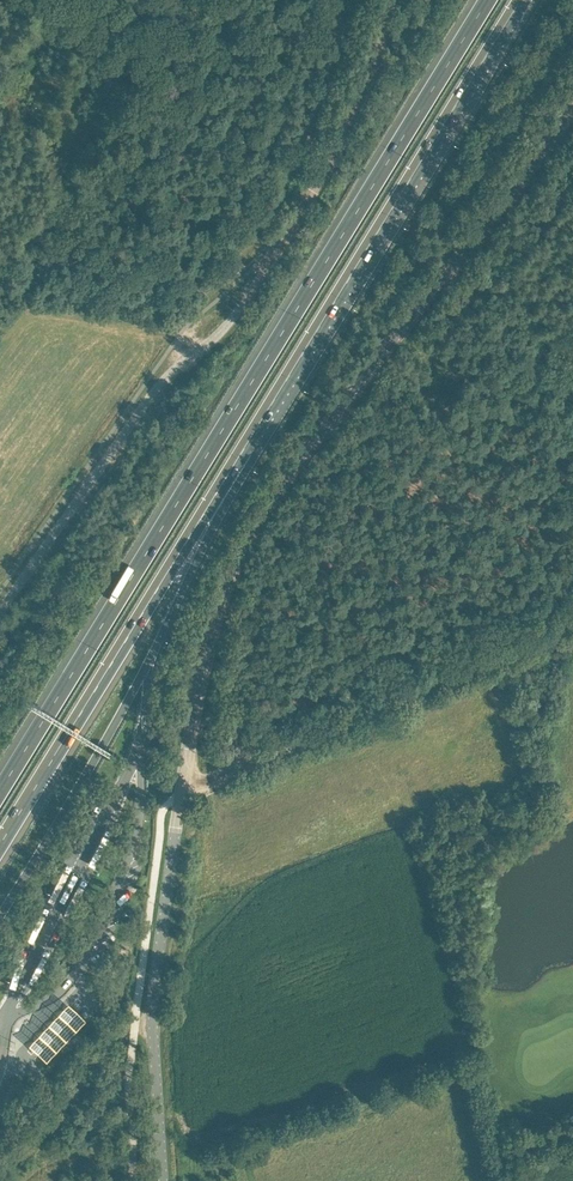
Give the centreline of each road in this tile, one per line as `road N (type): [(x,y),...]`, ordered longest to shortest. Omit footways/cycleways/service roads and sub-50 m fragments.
road 1 (tertiary): [(163,1180),(155,1014),(162,914),(192,725),(231,573),(278,489),(572,112)]
road 2 (motorway): [(486,0),(0,786)]
road 3 (unclassified): [(0,610),(150,394),(234,314),(308,211),(388,0)]
road 4 (motorway): [(244,447),(520,0)]
road 5 (motorway): [(0,848),(244,447)]
road 6 (track): [(0,269),(21,277),(34,271),(63,239),(222,296)]
road 7 (motorway): [(150,657),(244,447)]
road 8 (track): [(6,273),(59,168),(59,138)]

